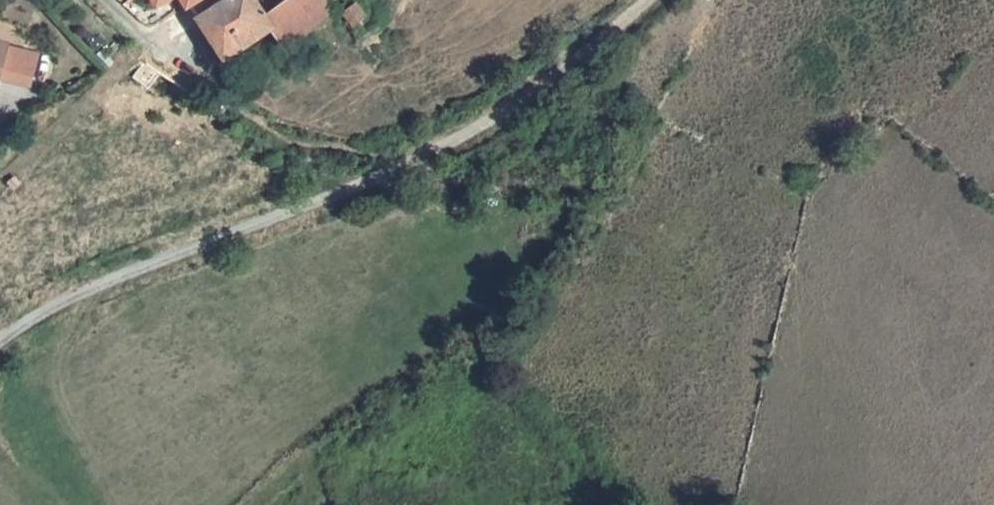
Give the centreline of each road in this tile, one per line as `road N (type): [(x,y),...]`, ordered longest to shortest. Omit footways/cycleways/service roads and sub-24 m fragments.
road 1 (track): [(0,344),(74,298),(373,182),(536,94),(646,0)]

